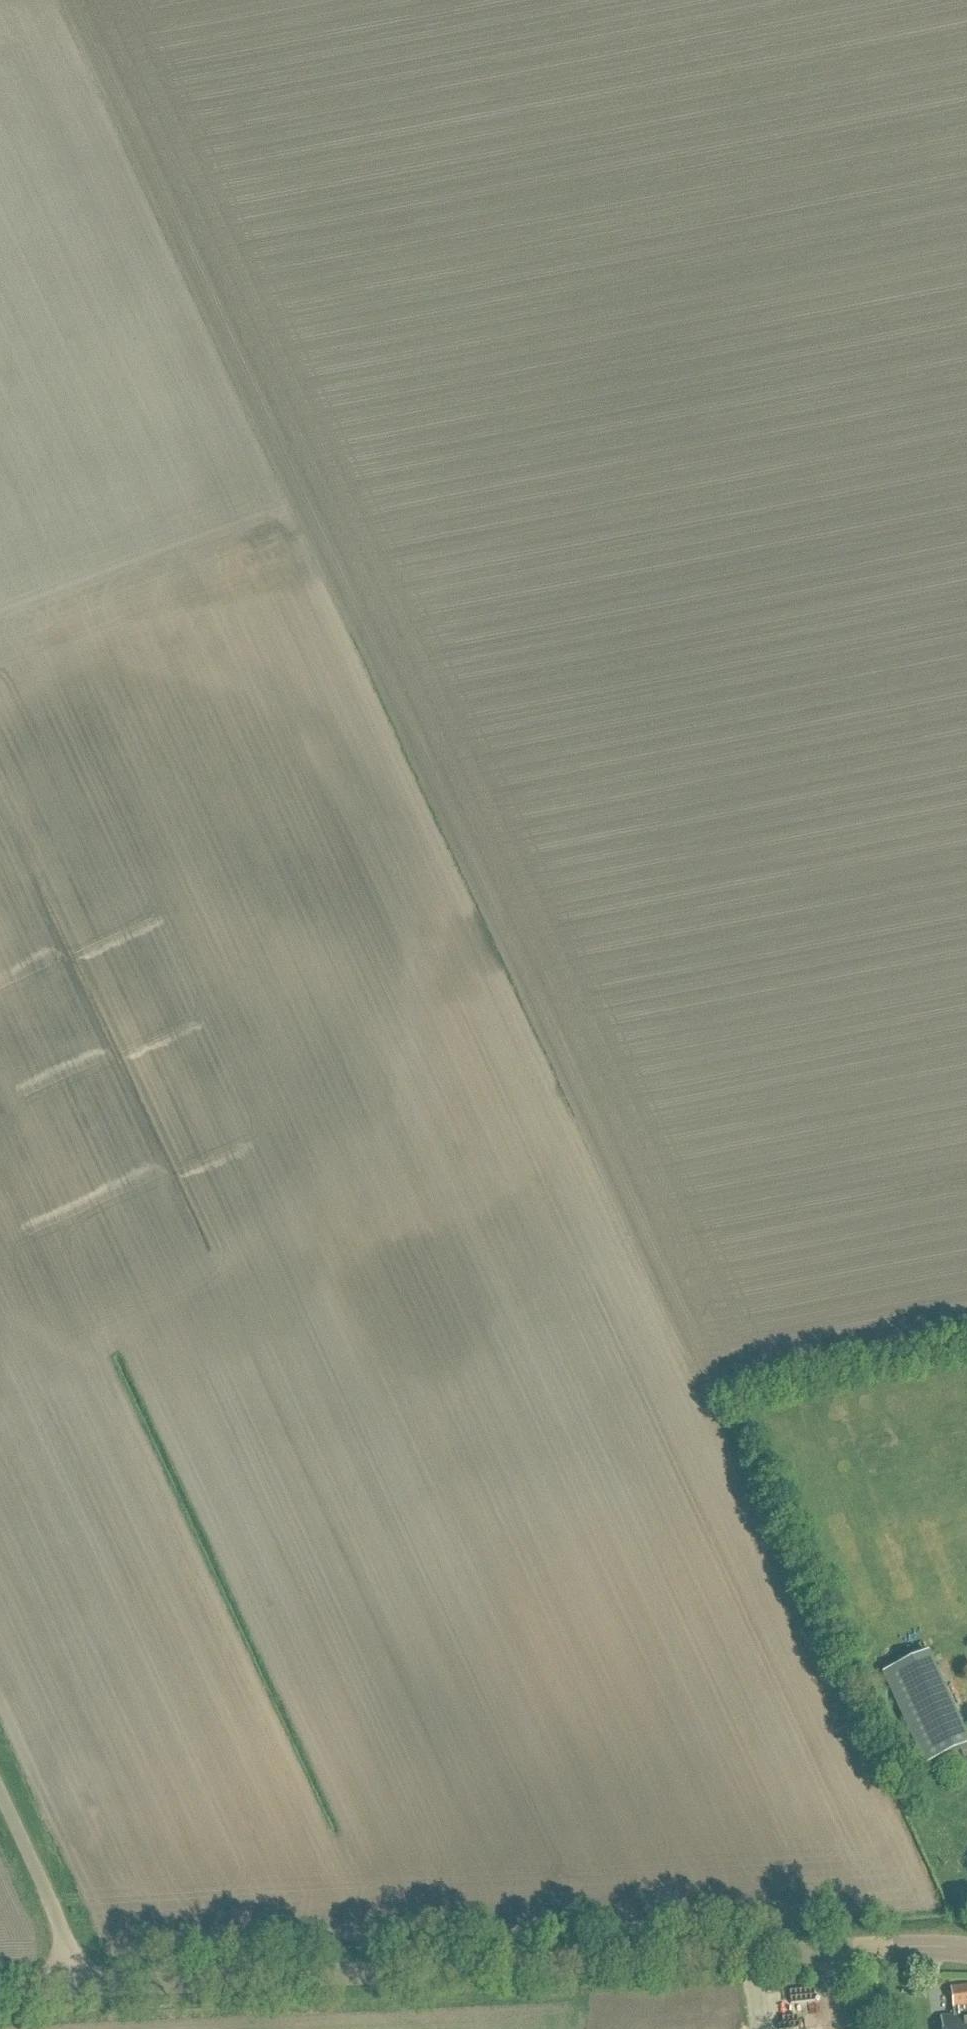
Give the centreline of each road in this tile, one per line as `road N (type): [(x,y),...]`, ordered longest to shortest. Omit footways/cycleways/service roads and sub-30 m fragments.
road 1 (tertiary): [(966,1948),(71,1984)]
road 2 (unclassified): [(71,1984),(64,1932),(0,1795)]

